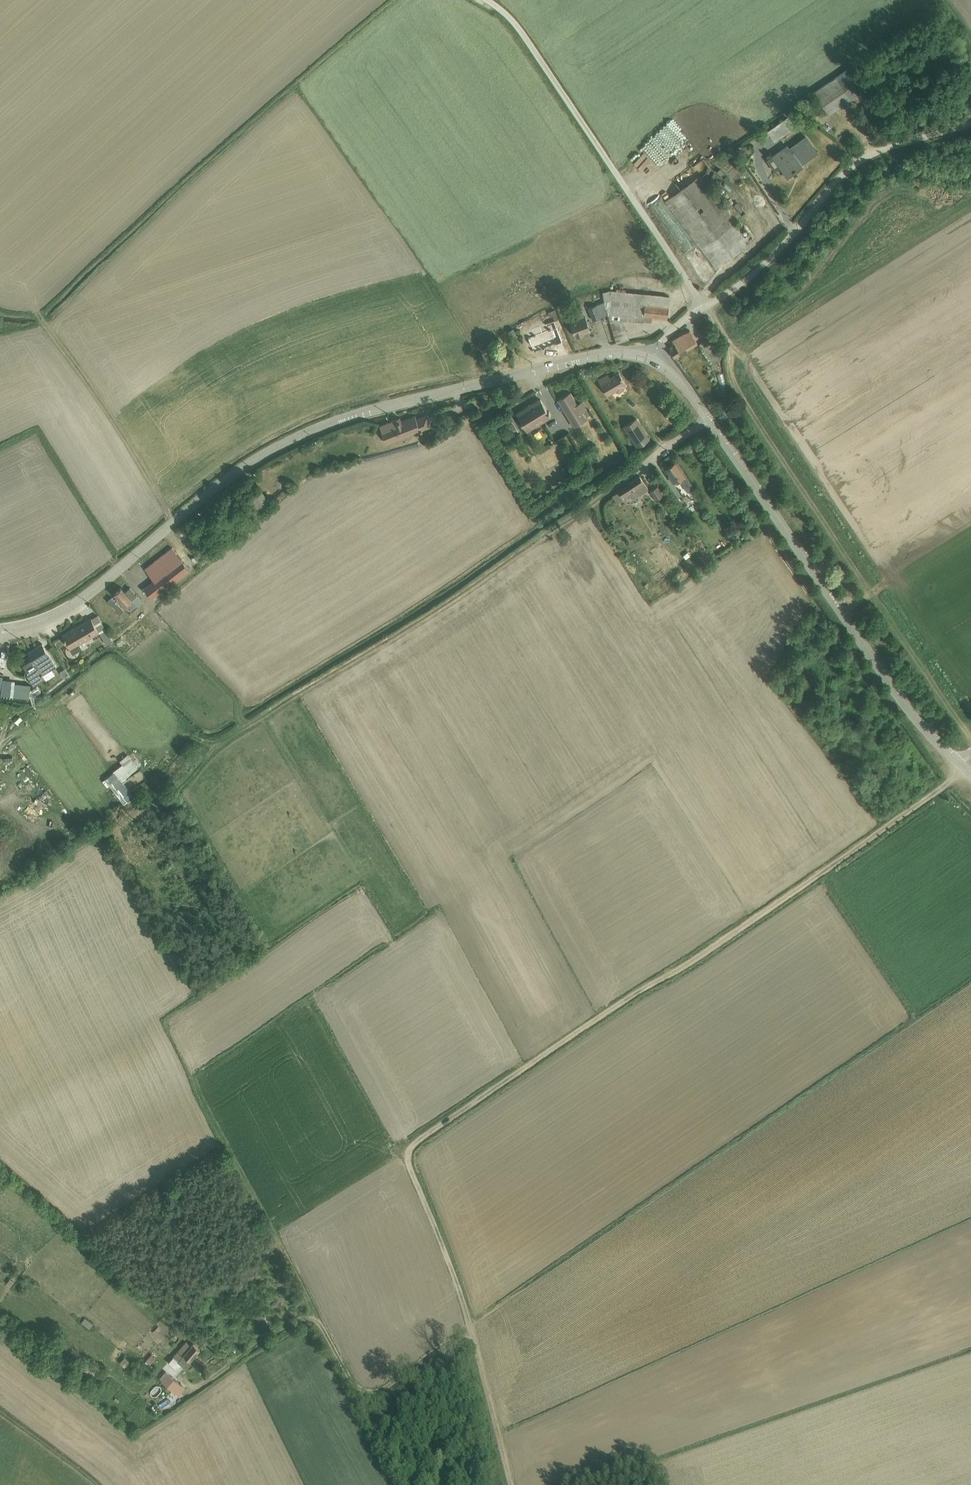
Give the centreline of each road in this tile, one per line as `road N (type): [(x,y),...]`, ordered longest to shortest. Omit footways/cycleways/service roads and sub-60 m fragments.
road 1 (track): [(511,1484),(409,1154),(966,771)]
road 2 (tertiary): [(654,360),(615,353),(334,424),(242,471),(64,618),(0,634)]
road 3 (tertiary): [(966,771),(914,720),(678,375),(654,360)]
road 4 (residential): [(705,308),(517,30),(481,0)]
road 5 (residential): [(970,125),(860,161),(705,308)]
road 6 (track): [(179,522),(34,310)]

